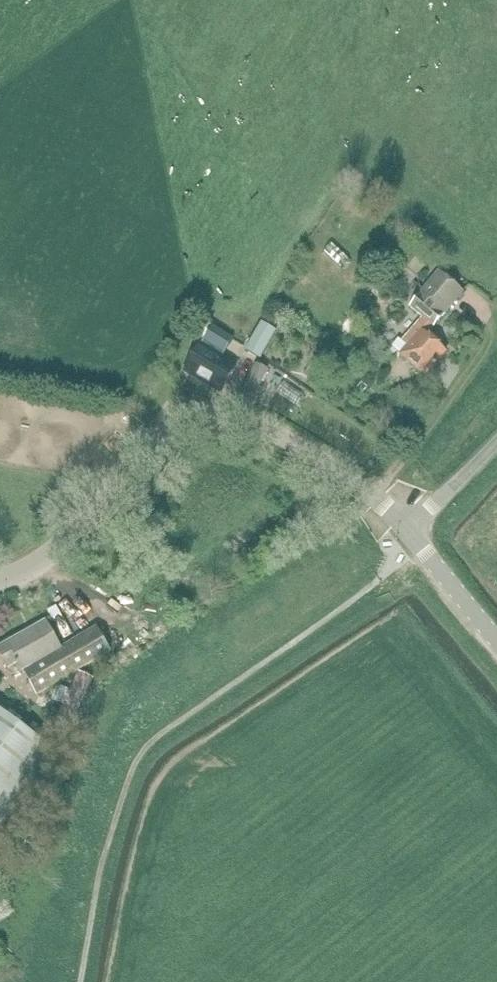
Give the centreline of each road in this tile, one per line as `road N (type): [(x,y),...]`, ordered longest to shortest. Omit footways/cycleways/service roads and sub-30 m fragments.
road 1 (unclassified): [(407,526),(282,437),(238,418),(200,418),(139,453),(39,570),(0,584)]
road 2 (unclassified): [(496,640),(407,526)]
road 3 (unclassified): [(407,526),(496,434)]

